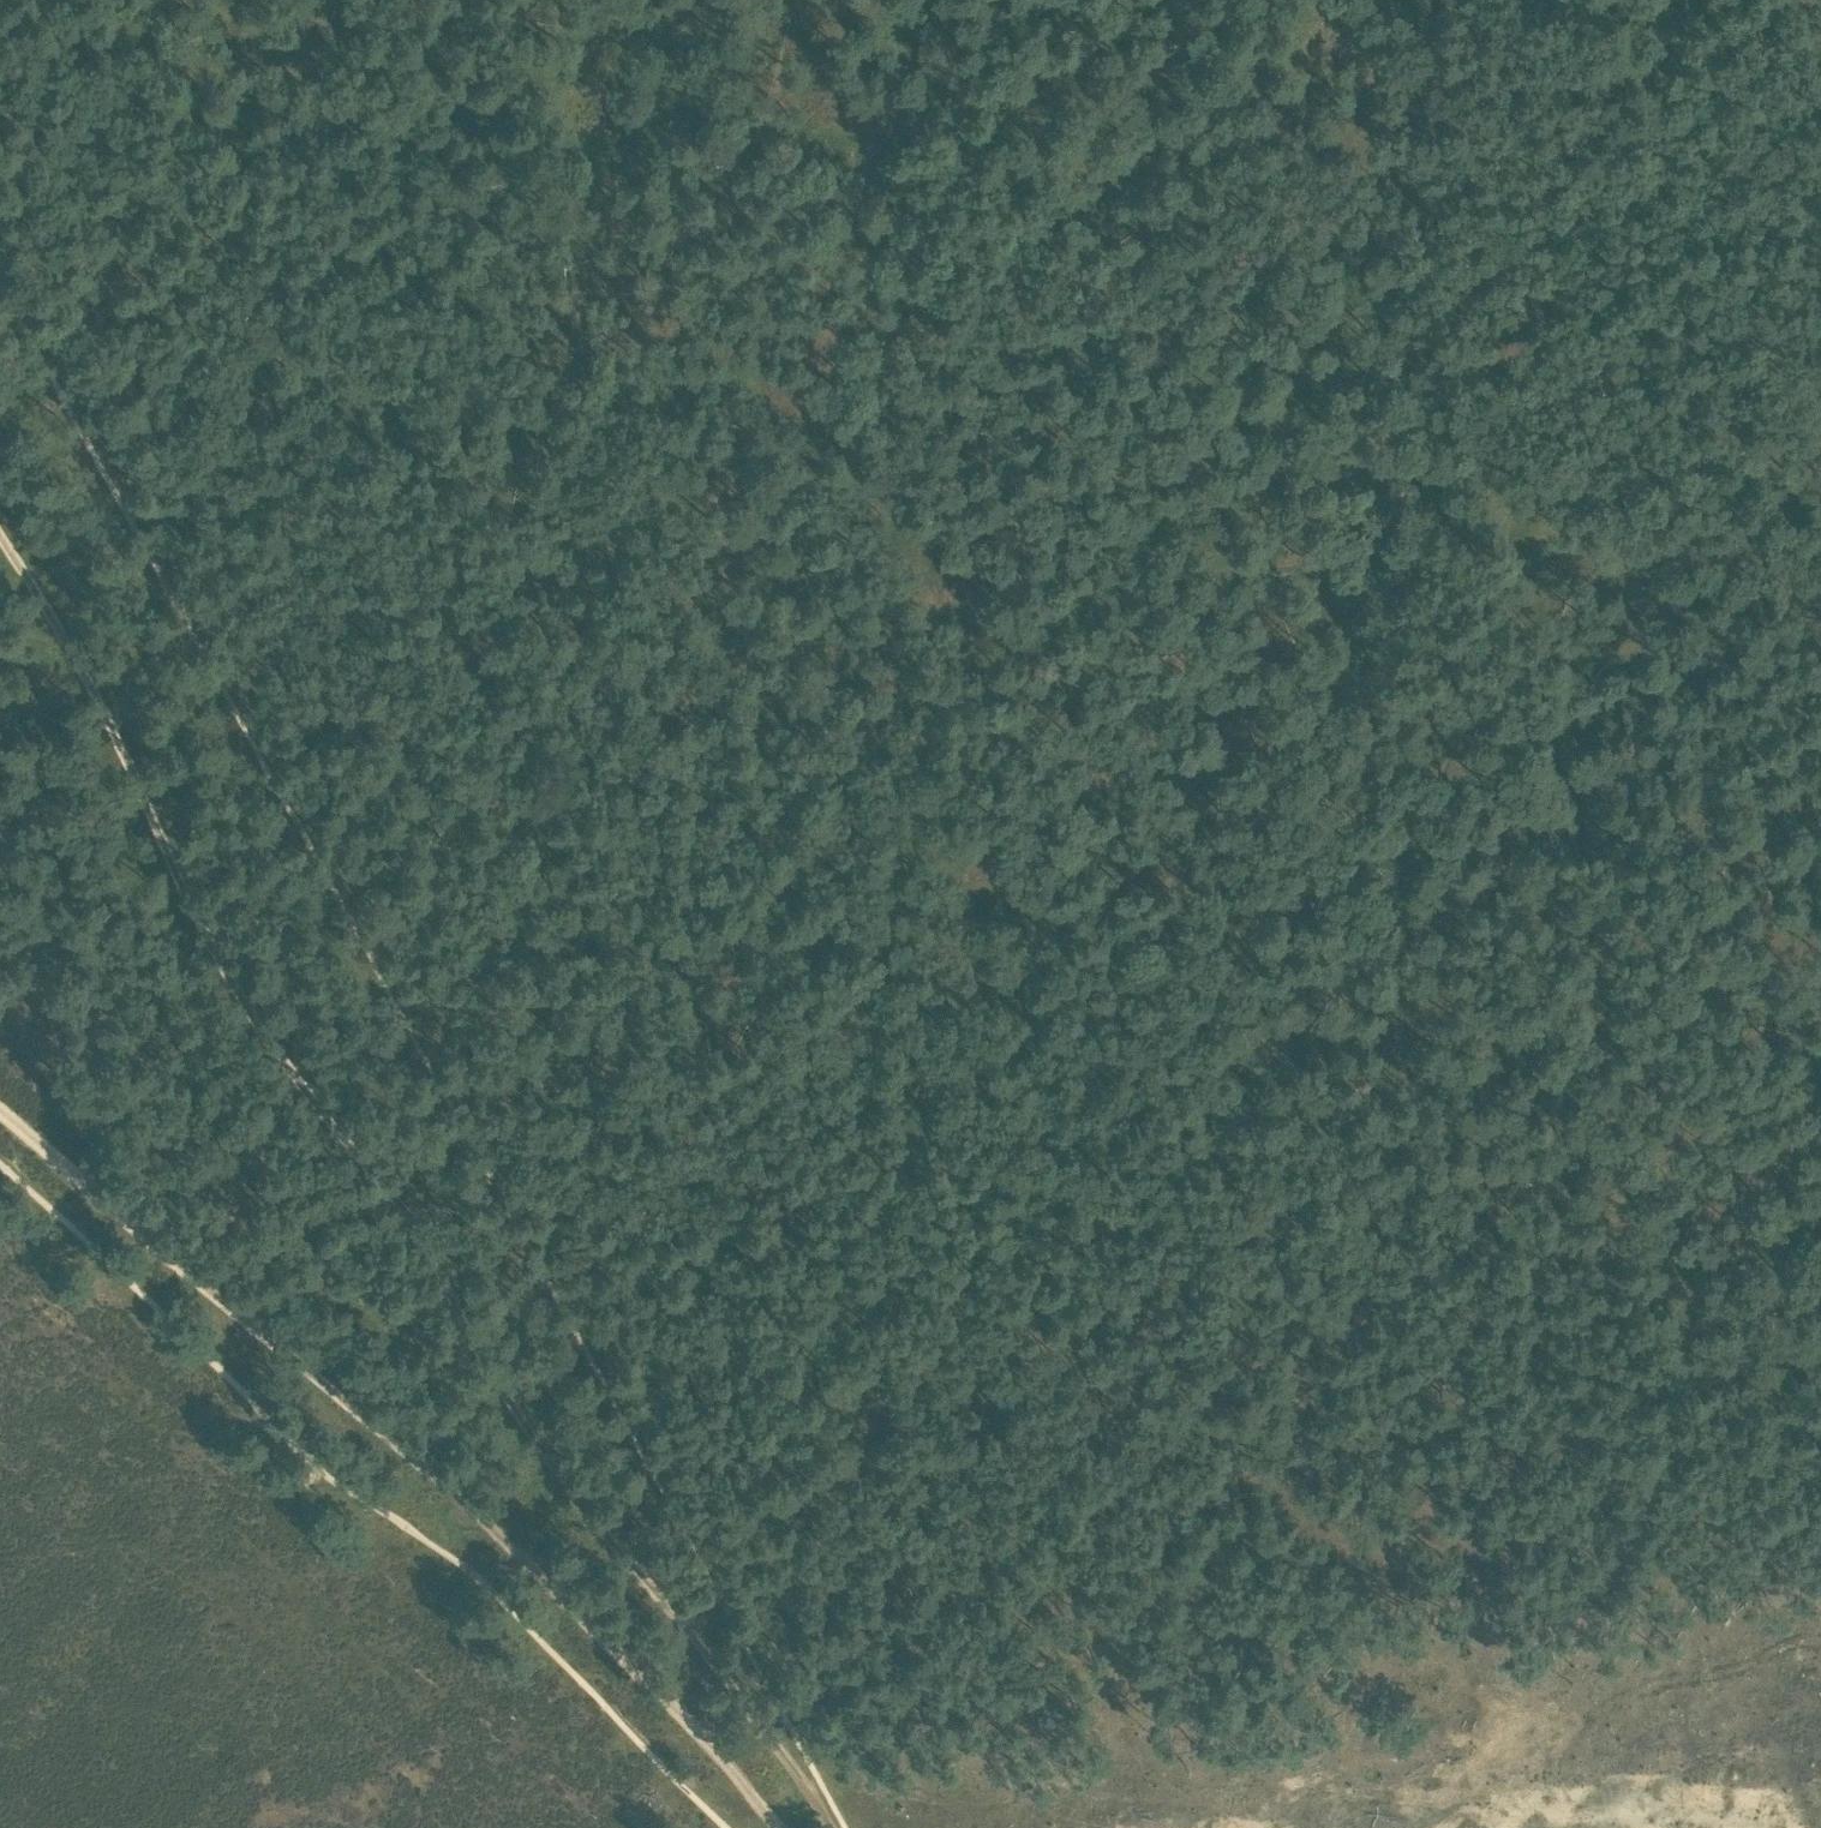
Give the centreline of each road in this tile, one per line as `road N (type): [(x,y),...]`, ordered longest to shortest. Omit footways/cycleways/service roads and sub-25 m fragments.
road 1 (track): [(0,523),(132,776),(182,898),(246,1006),(406,1234),(535,1440),(767,1736),(827,1827)]
road 2 (track): [(0,1109),(463,1505),(702,1726),(788,1827)]

